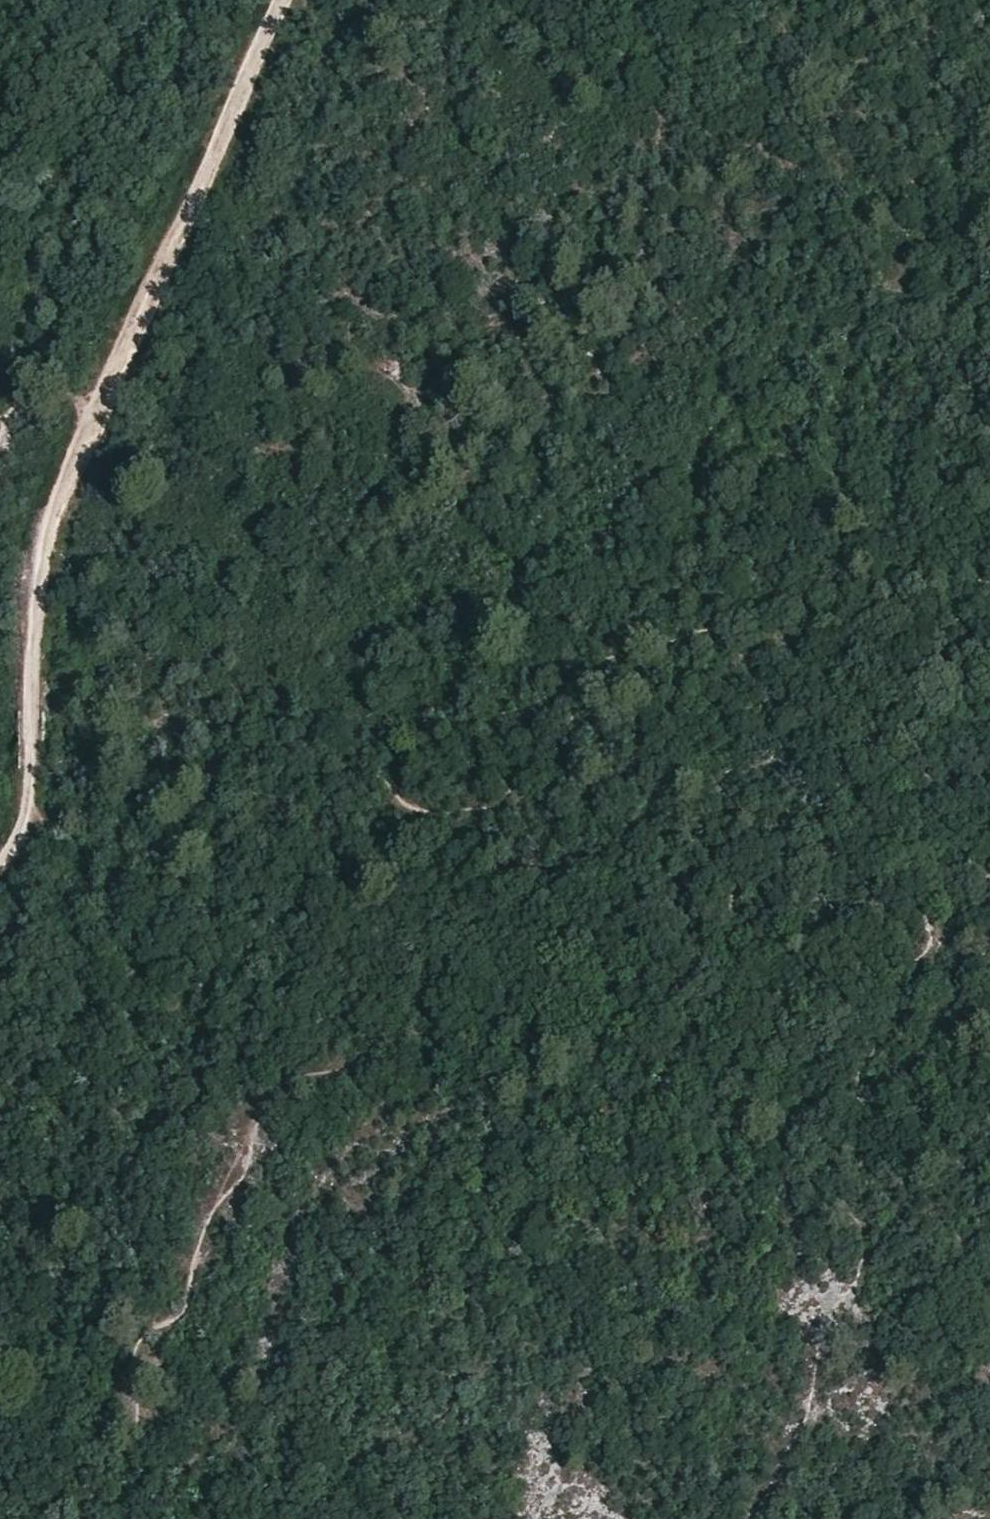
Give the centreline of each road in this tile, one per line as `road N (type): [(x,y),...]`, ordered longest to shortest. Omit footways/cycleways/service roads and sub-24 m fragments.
road 1 (track): [(0,862),(27,819),(48,522),(93,395),(280,0)]

